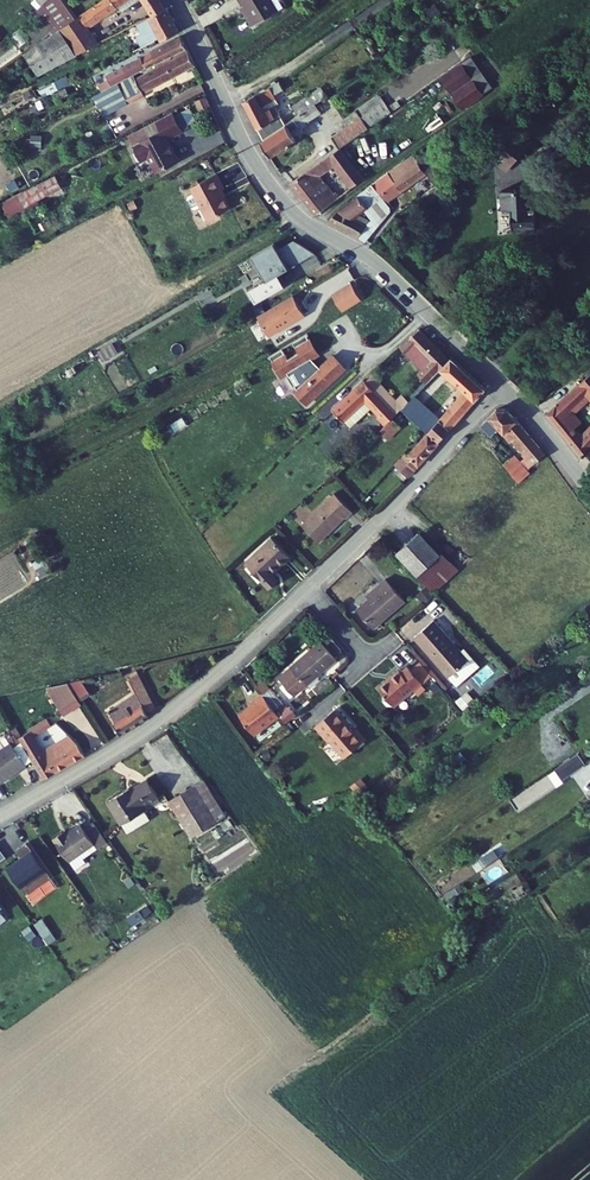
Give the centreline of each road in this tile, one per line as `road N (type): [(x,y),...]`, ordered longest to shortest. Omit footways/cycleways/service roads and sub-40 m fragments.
road 1 (residential): [(503,386),(379,265),(289,207),(252,159),(177,0)]
road 2 (residential): [(0,817),(157,721),(309,588)]
road 3 (residential): [(309,588),(503,386)]
road 4 (residential): [(589,490),(503,386)]

